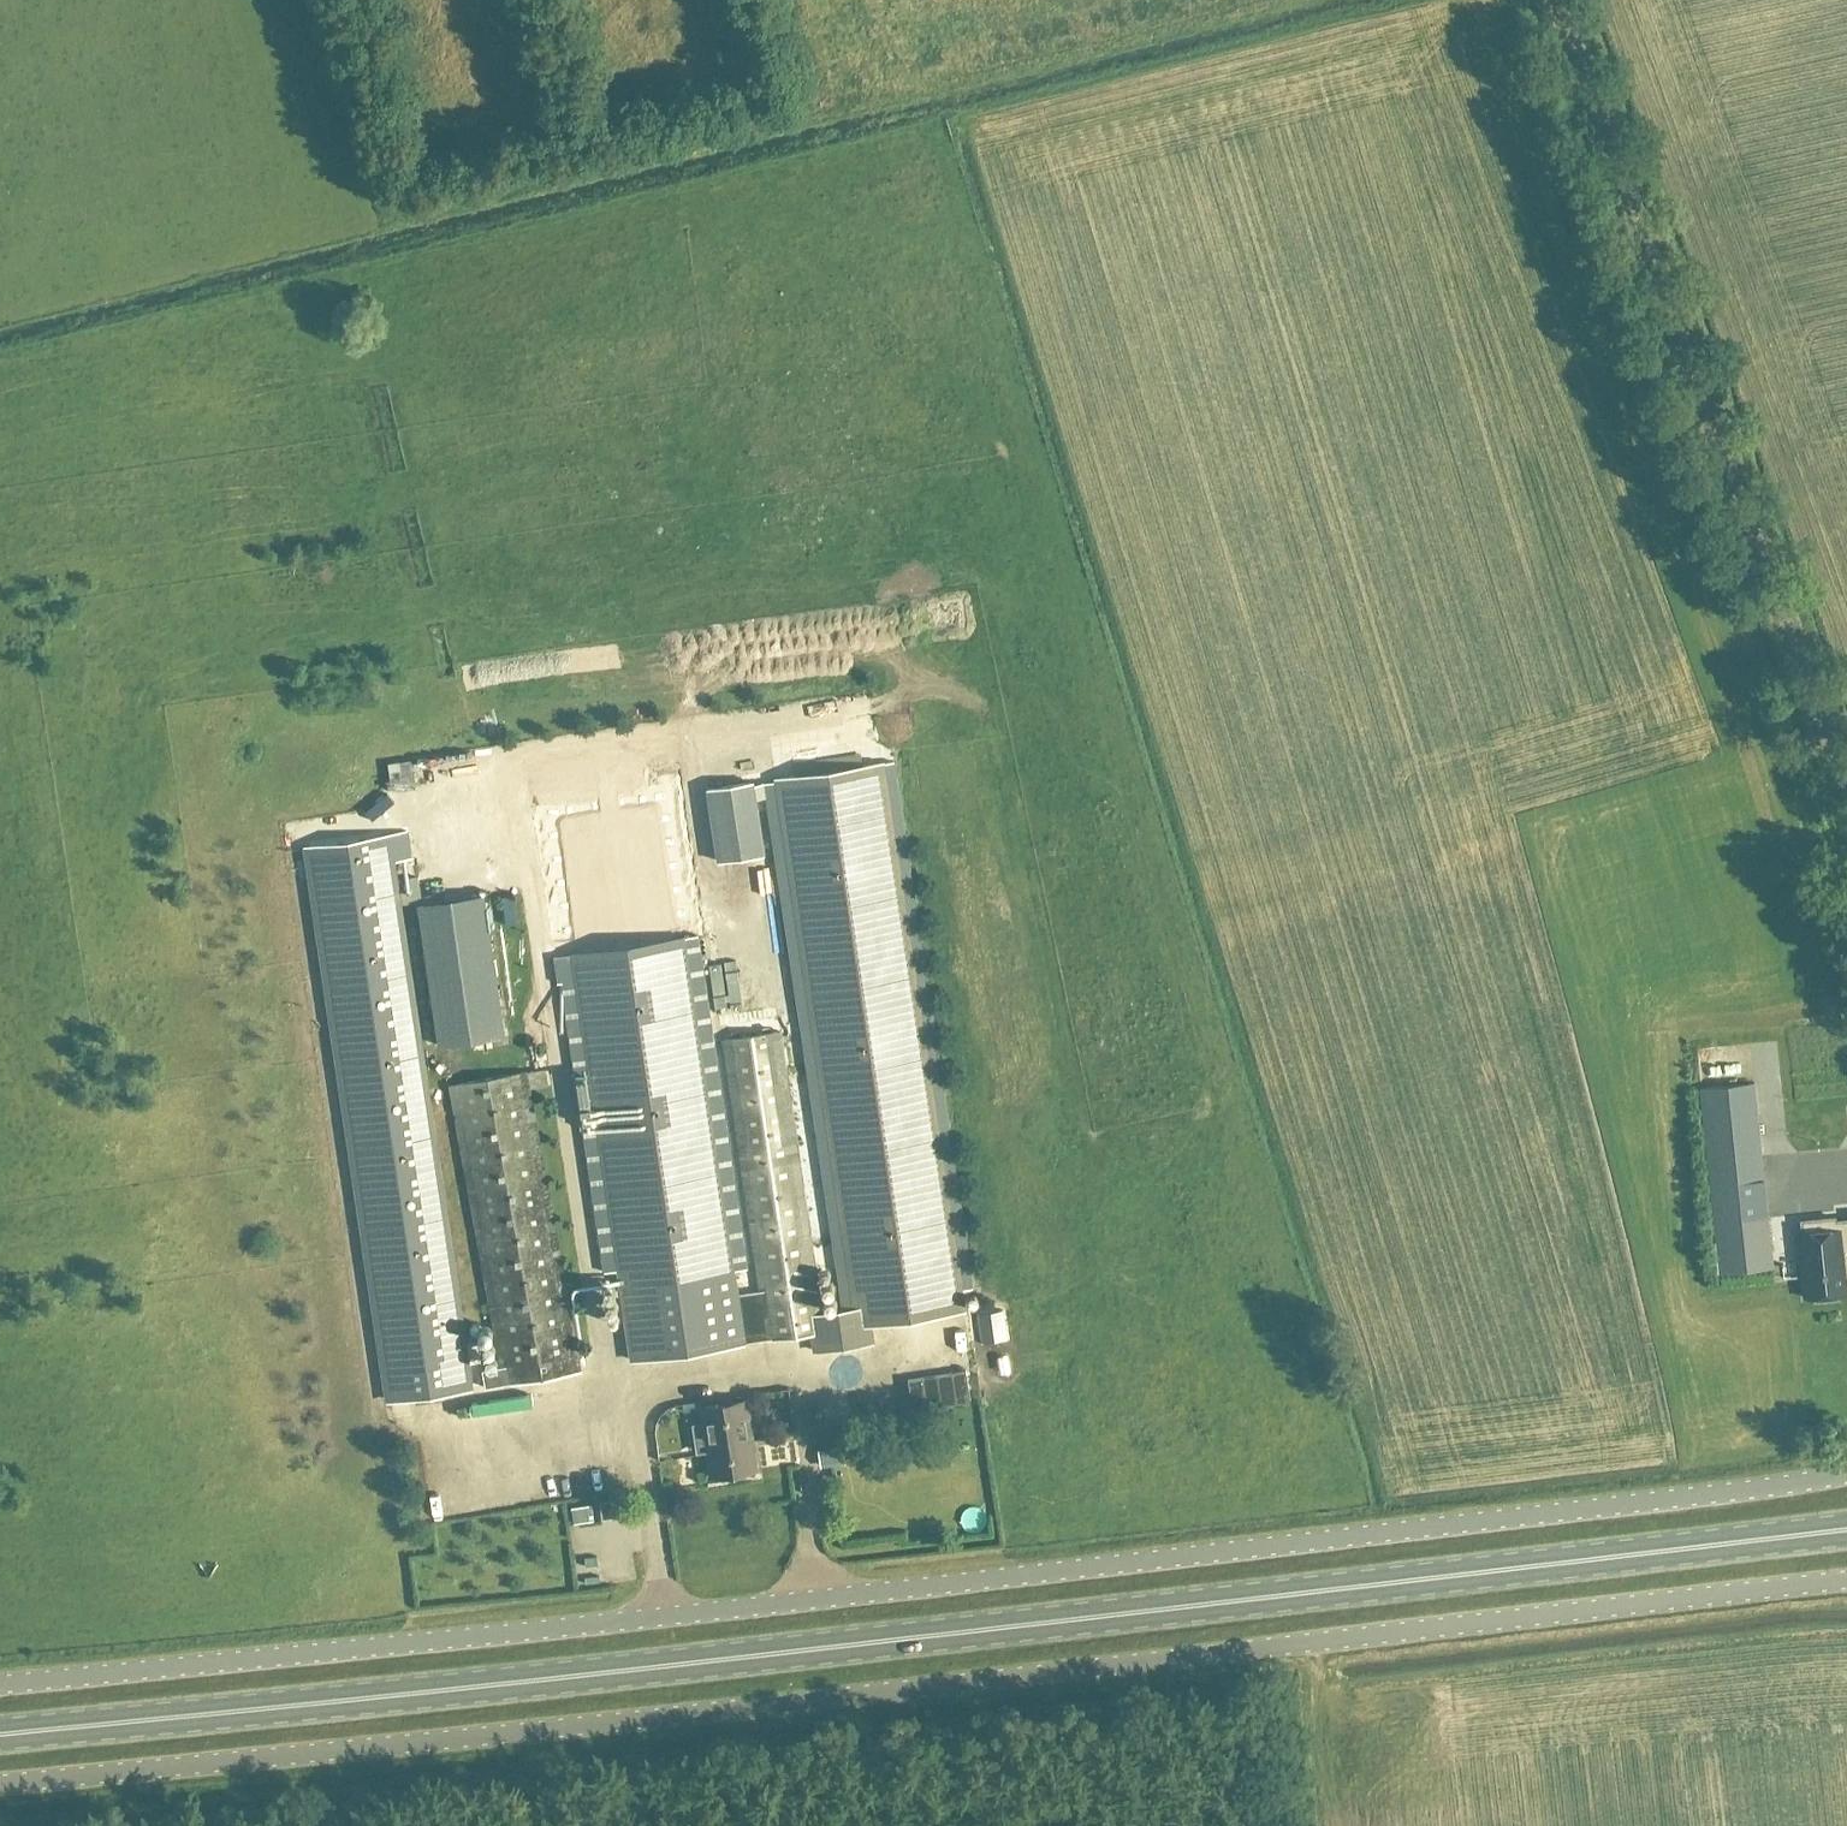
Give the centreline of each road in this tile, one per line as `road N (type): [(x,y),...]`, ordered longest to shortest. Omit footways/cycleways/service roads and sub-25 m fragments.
road 1 (unclassified): [(0,1686),(1124,1566),(1846,1474)]
road 2 (unclassified): [(1846,1579),(769,1708),(0,1788)]
road 3 (primary): [(1846,1531),(0,1735)]
road 4 (unclassified): [(1846,784),(1550,0)]

